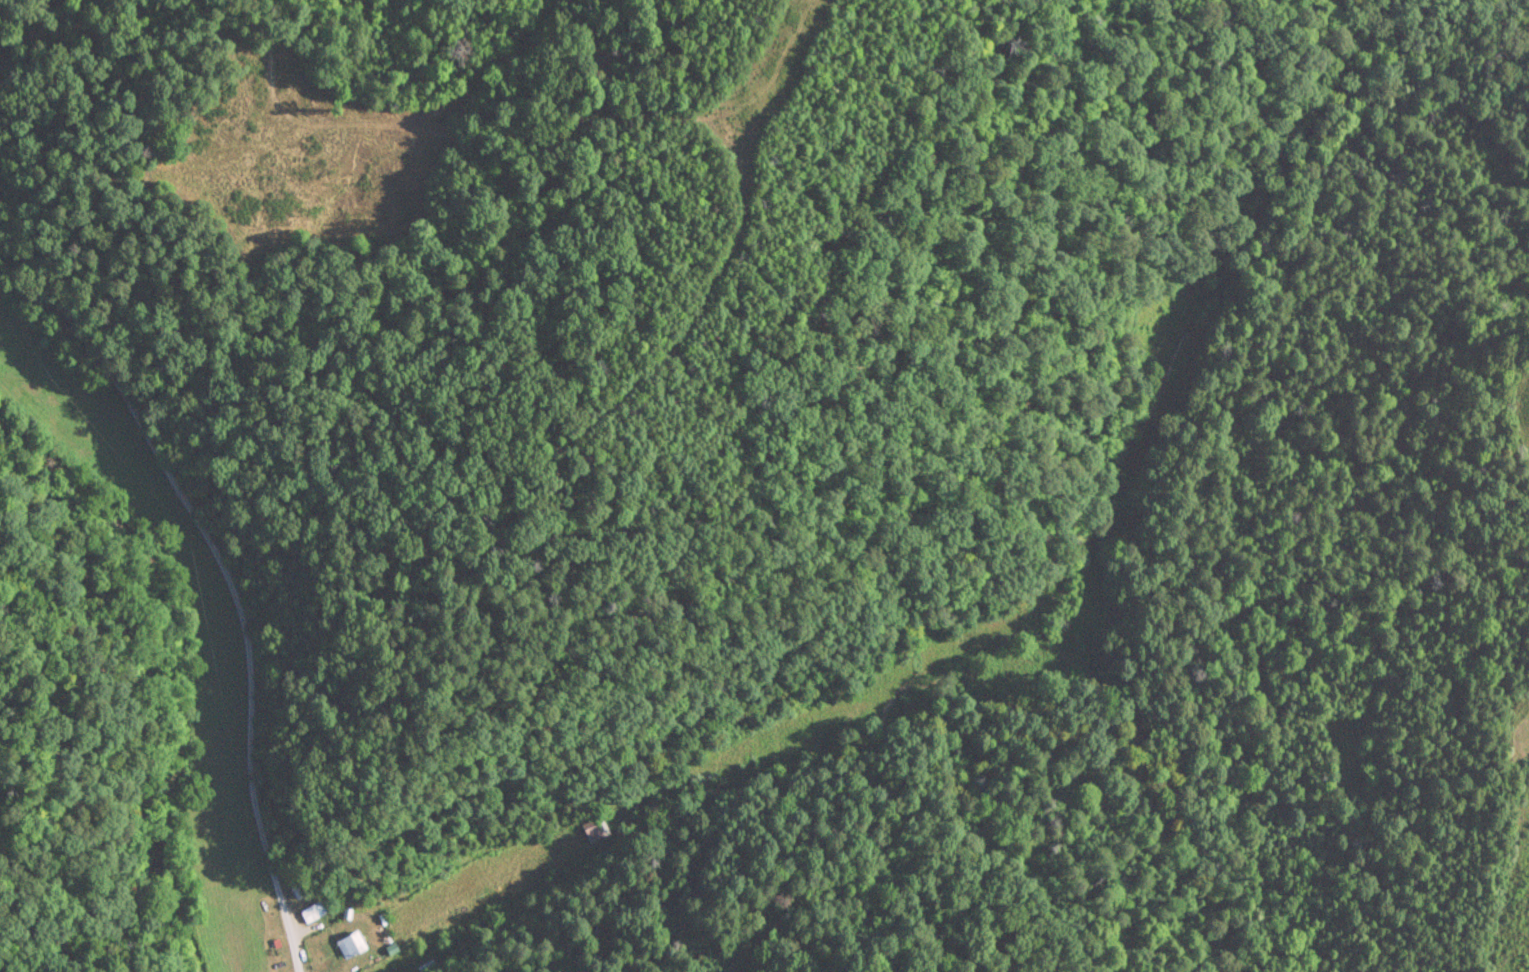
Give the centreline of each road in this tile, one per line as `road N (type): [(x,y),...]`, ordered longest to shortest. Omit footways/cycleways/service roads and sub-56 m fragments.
road 1 (residential): [(306,971),(250,671),(190,528),(15,260),(0,202)]

